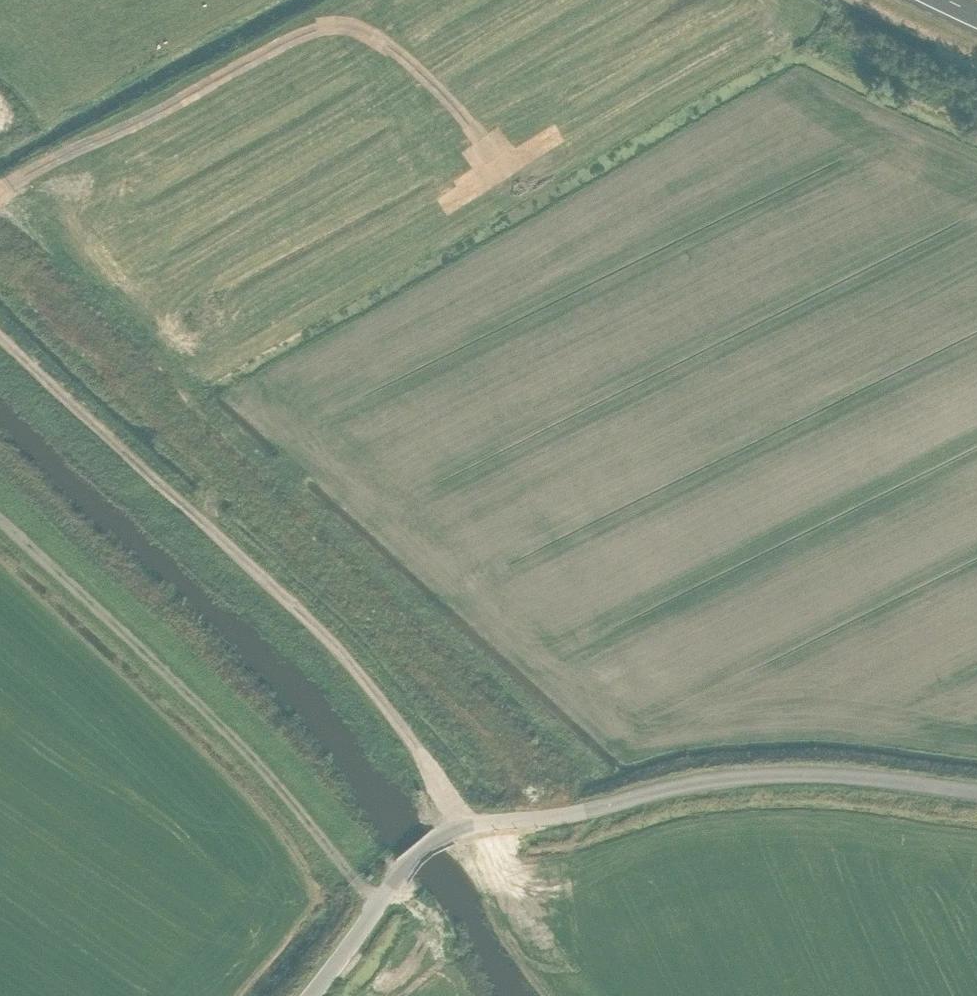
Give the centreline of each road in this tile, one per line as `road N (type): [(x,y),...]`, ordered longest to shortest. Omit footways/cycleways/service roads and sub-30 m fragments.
road 1 (unclassified): [(310,995),(406,866),(441,836),(467,828),(567,816),(754,775),(976,792)]
road 2 (track): [(0,337),(345,658),(467,828)]
road 3 (track): [(483,825),(509,872),(511,931),(558,995)]

